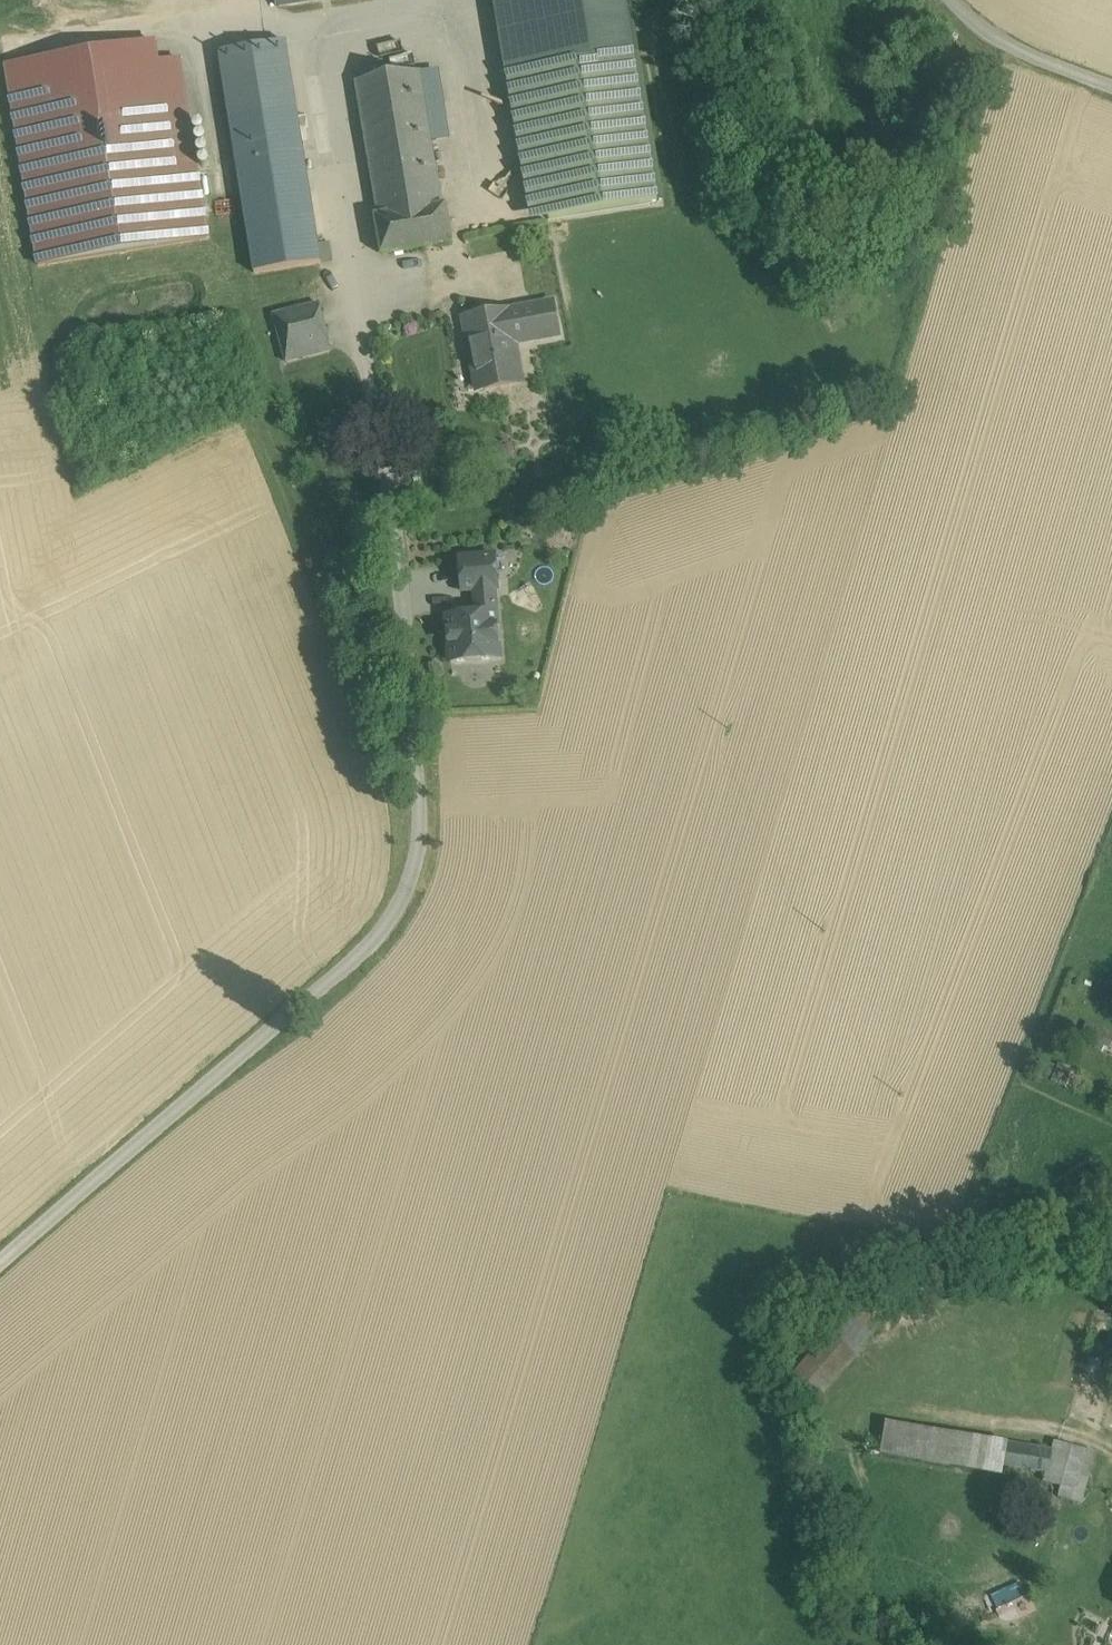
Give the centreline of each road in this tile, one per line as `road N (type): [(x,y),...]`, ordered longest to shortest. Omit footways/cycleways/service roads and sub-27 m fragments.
road 1 (unclassified): [(0,1267),(368,953),(402,903),(417,863),(412,711)]
road 2 (unclassified): [(1111,86),(981,38),(949,0)]

